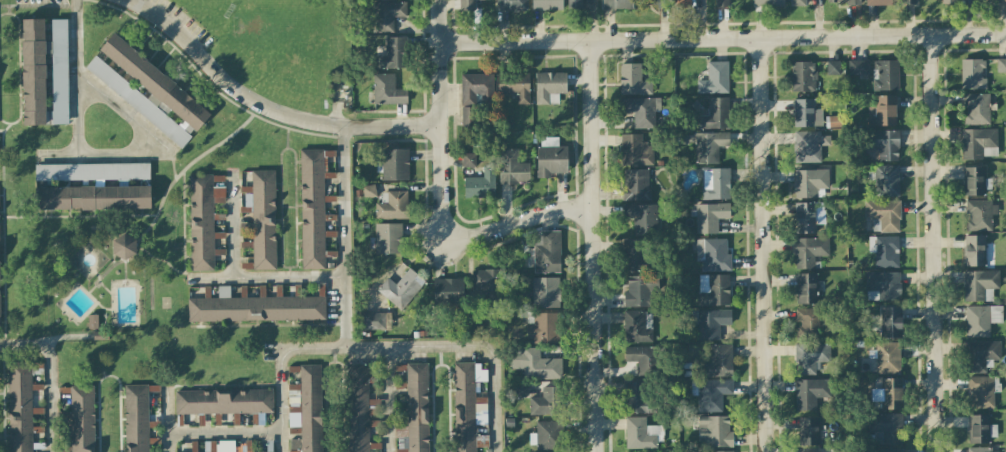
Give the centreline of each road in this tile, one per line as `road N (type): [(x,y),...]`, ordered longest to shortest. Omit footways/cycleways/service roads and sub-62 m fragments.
road 1 (residential): [(1005,35),(441,44)]
road 2 (residential): [(931,37),(938,451)]
road 3 (residential): [(762,39),(767,451)]
road 4 (residential): [(591,42),(597,451)]
road 5 (residential): [(442,126),(308,121),(262,105),(126,0)]
road 6 (residential): [(440,0),(440,216),(453,236),(497,229)]

